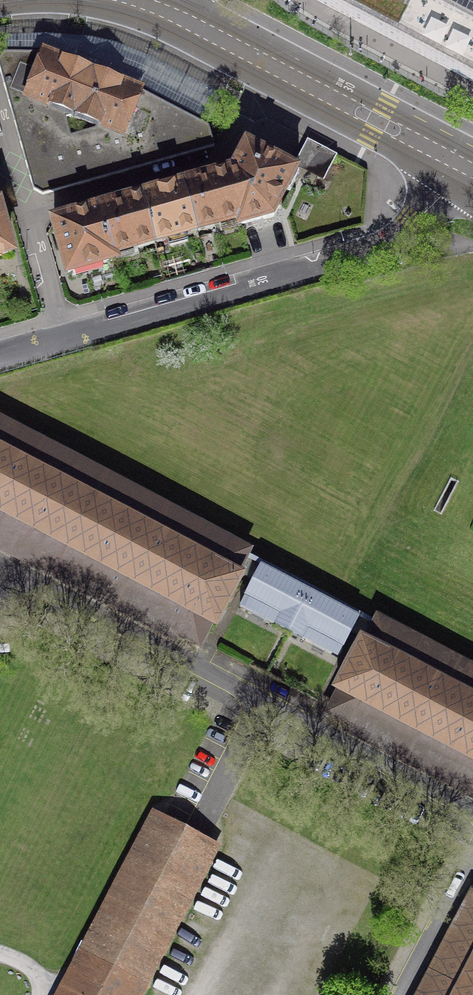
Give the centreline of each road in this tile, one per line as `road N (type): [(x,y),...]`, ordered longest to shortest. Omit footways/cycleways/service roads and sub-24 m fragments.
road 1 (residential): [(465,169),(409,229),(379,247),(0,354)]
road 2 (tertiary): [(165,14),(465,169)]

